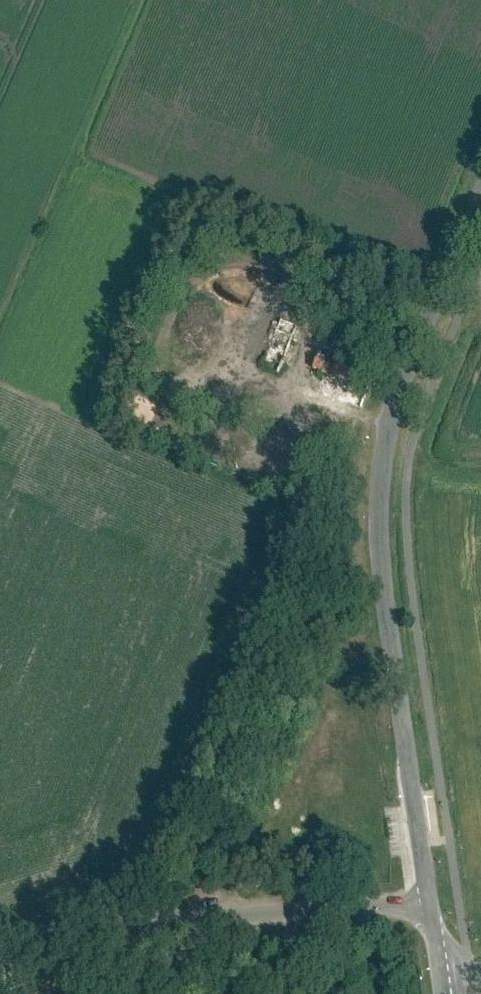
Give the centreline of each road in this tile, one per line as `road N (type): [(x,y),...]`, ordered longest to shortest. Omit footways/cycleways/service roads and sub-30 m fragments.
road 1 (tertiary): [(480,215),(381,449),(370,512),(428,902)]
road 2 (unclassified): [(428,902),(200,914),(0,964)]

